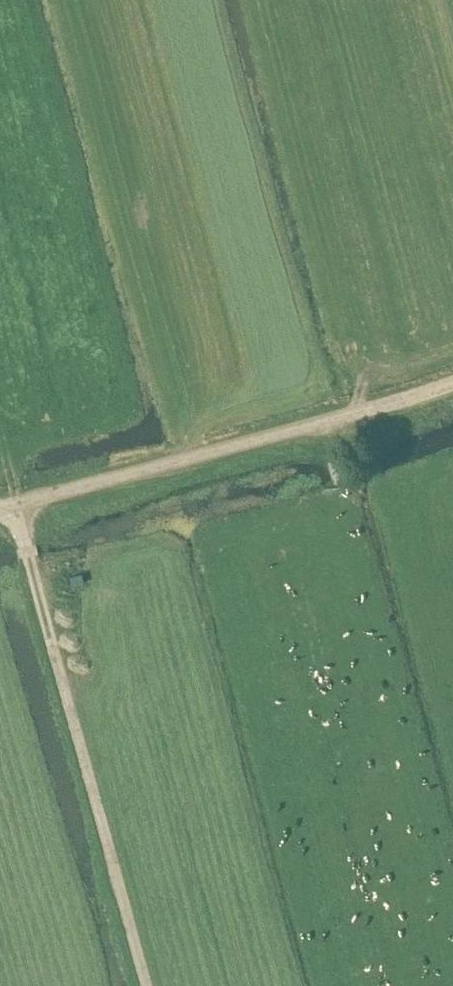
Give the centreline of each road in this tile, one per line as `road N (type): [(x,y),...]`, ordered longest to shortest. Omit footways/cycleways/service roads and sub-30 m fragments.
road 1 (unclassified): [(0,508),(452,381)]

